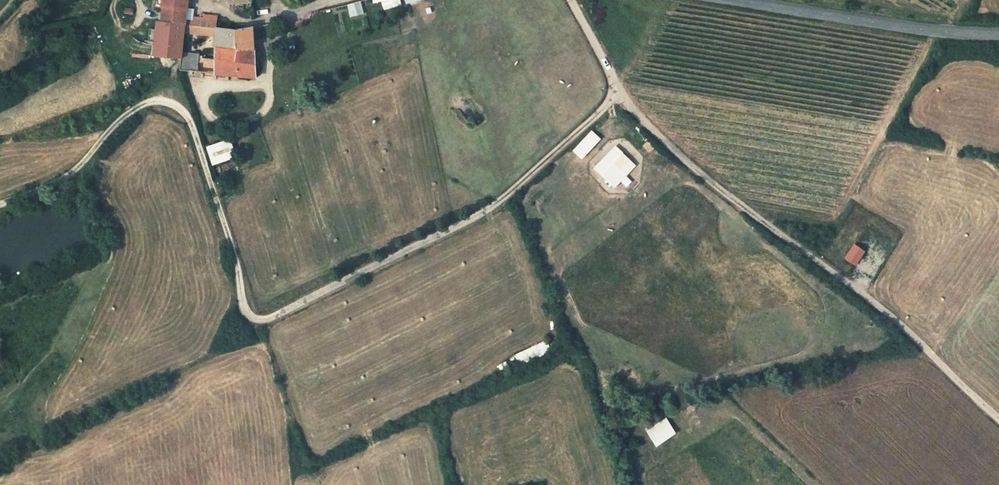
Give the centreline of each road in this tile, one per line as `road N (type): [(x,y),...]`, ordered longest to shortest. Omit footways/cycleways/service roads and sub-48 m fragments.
road 1 (track): [(615,77),(610,103),(482,213),(268,320),(250,318),(242,300),(235,248),(189,112),(155,98),(141,104),(59,183),(0,204)]
road 2 (track): [(998,423),(642,117),(572,0)]
road 3 (tertiary): [(734,0),(998,31)]

